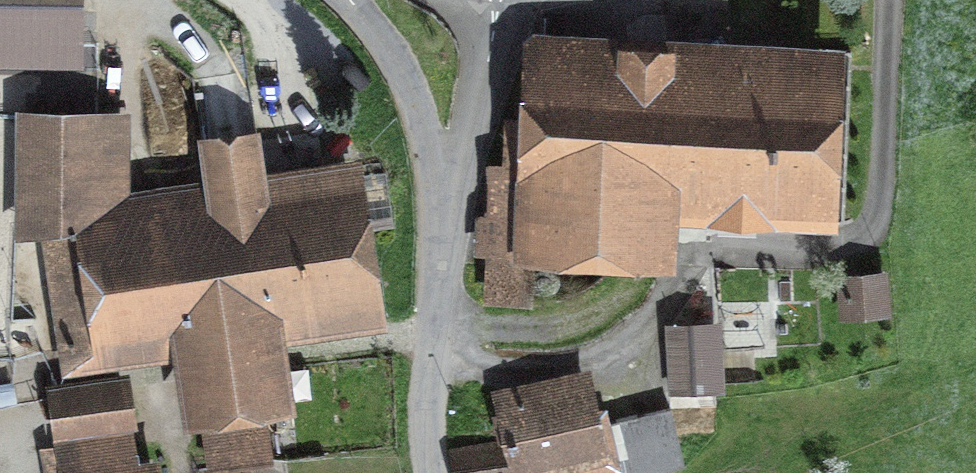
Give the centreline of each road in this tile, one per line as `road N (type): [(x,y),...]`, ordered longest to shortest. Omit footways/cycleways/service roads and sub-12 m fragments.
road 1 (unclassified): [(348,0),(411,91),(454,254)]
road 2 (unclassified): [(495,0),(454,254)]
road 3 (unclassified): [(454,254),(431,393),(432,472)]

